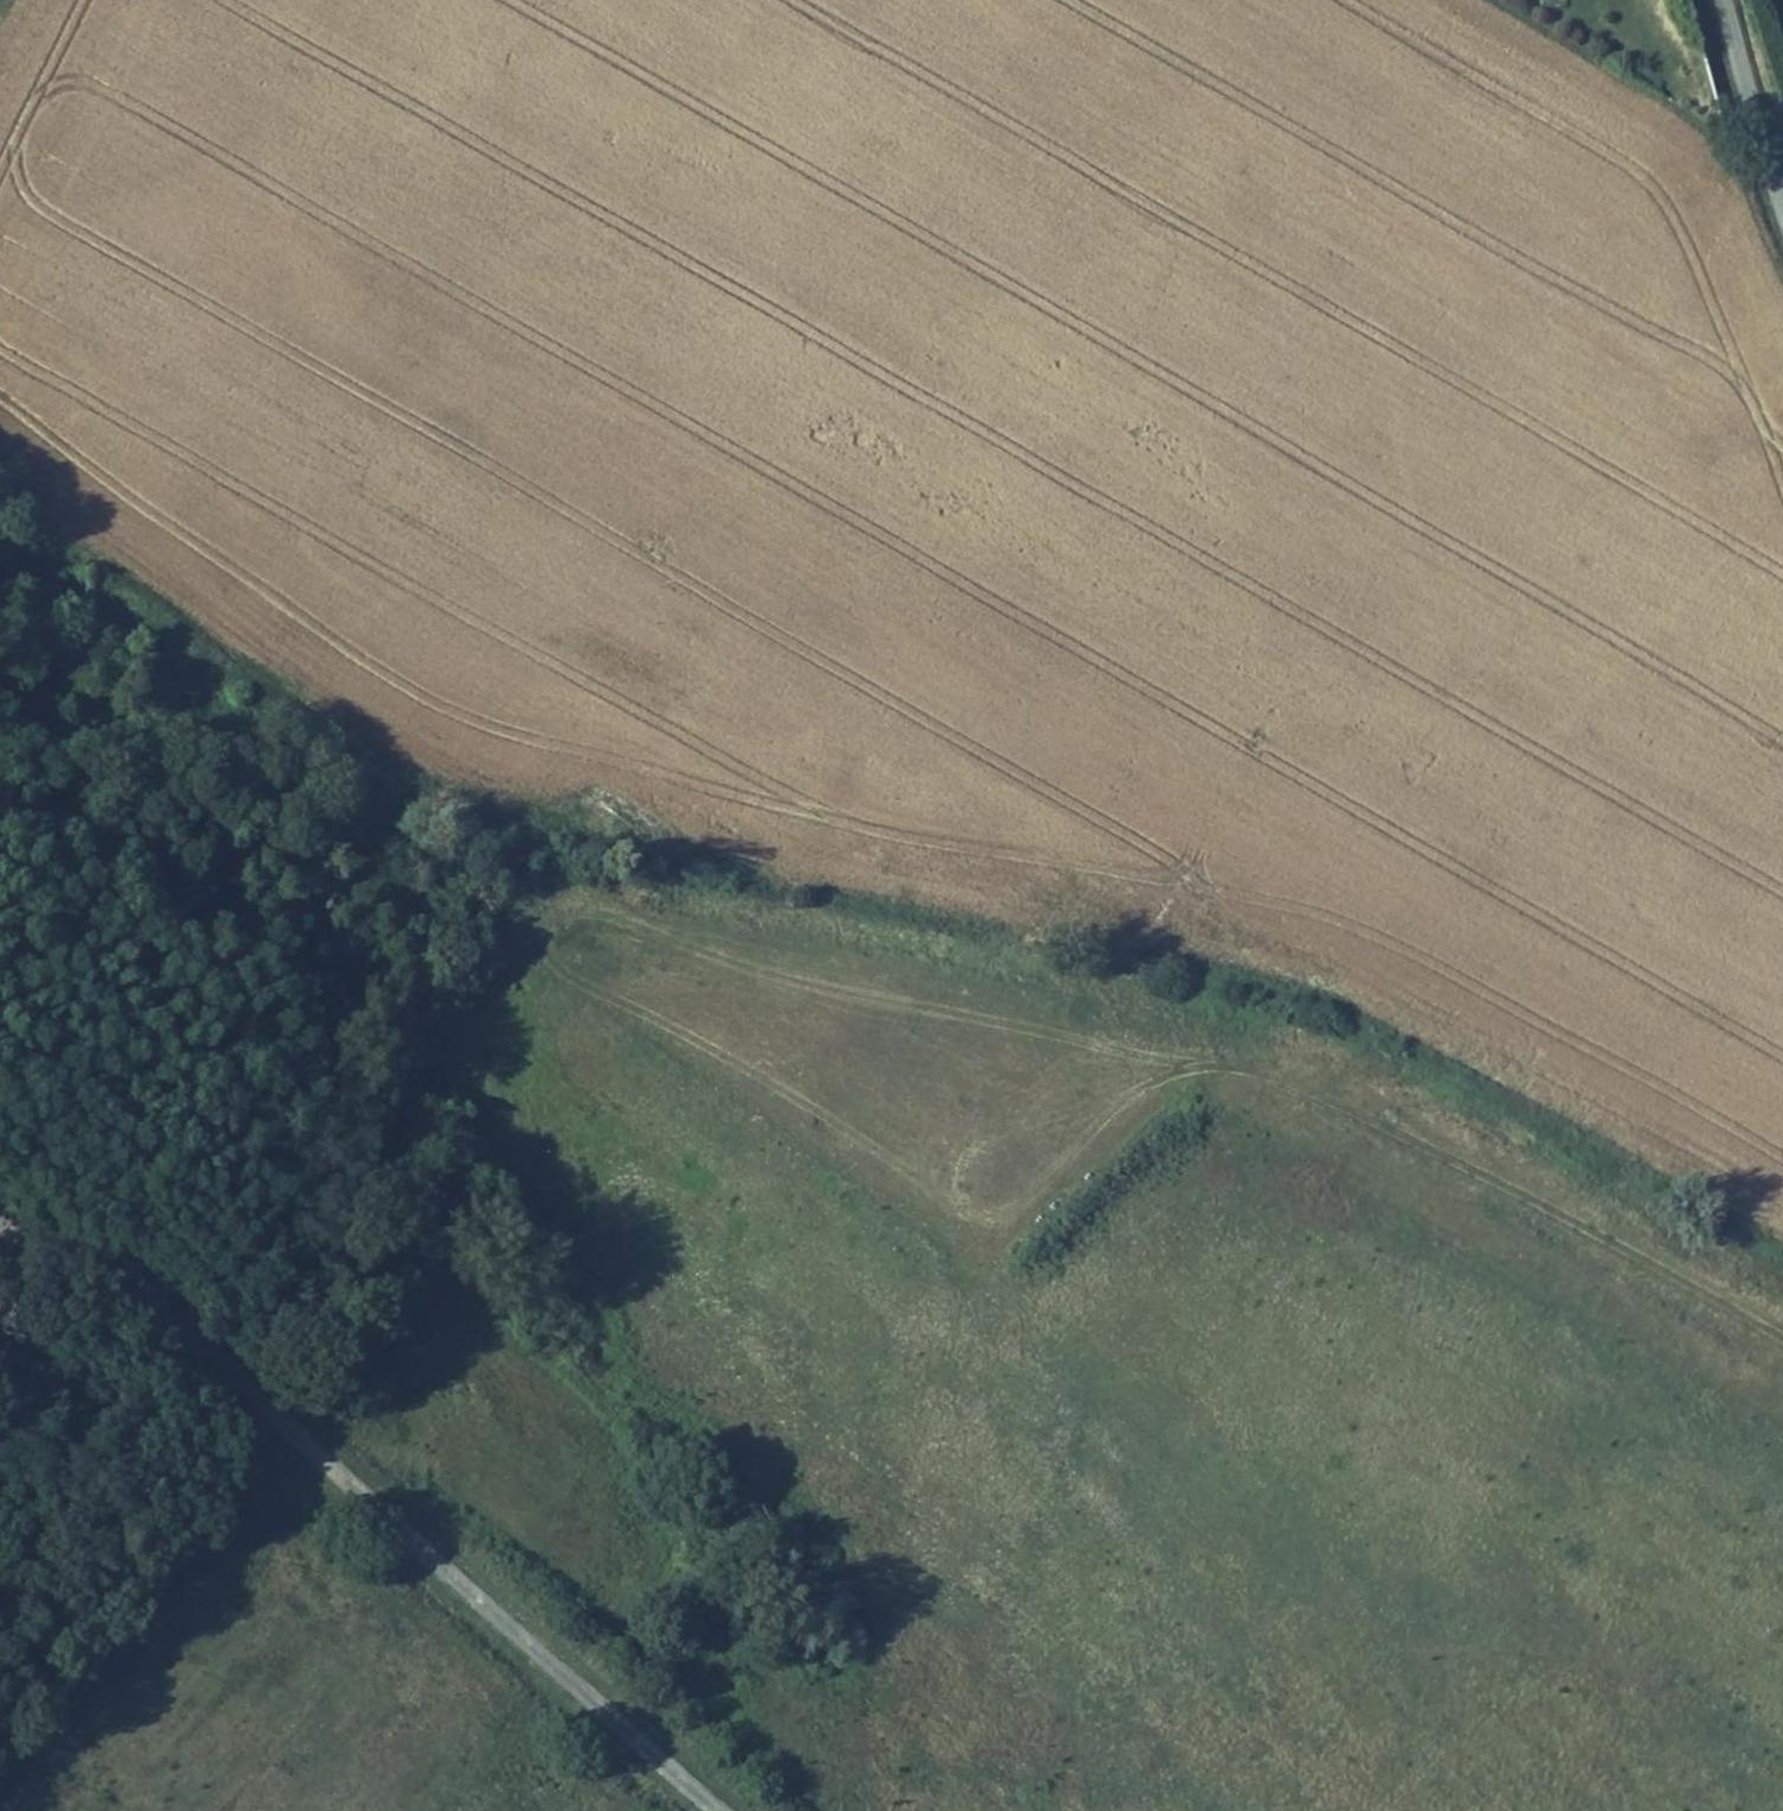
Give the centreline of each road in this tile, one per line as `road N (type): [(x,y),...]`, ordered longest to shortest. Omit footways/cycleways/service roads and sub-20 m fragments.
road 1 (unclassified): [(0,1231),(88,1258),(145,1296),(715,1810)]
road 2 (tertiary): [(1722,0),(1782,197)]

